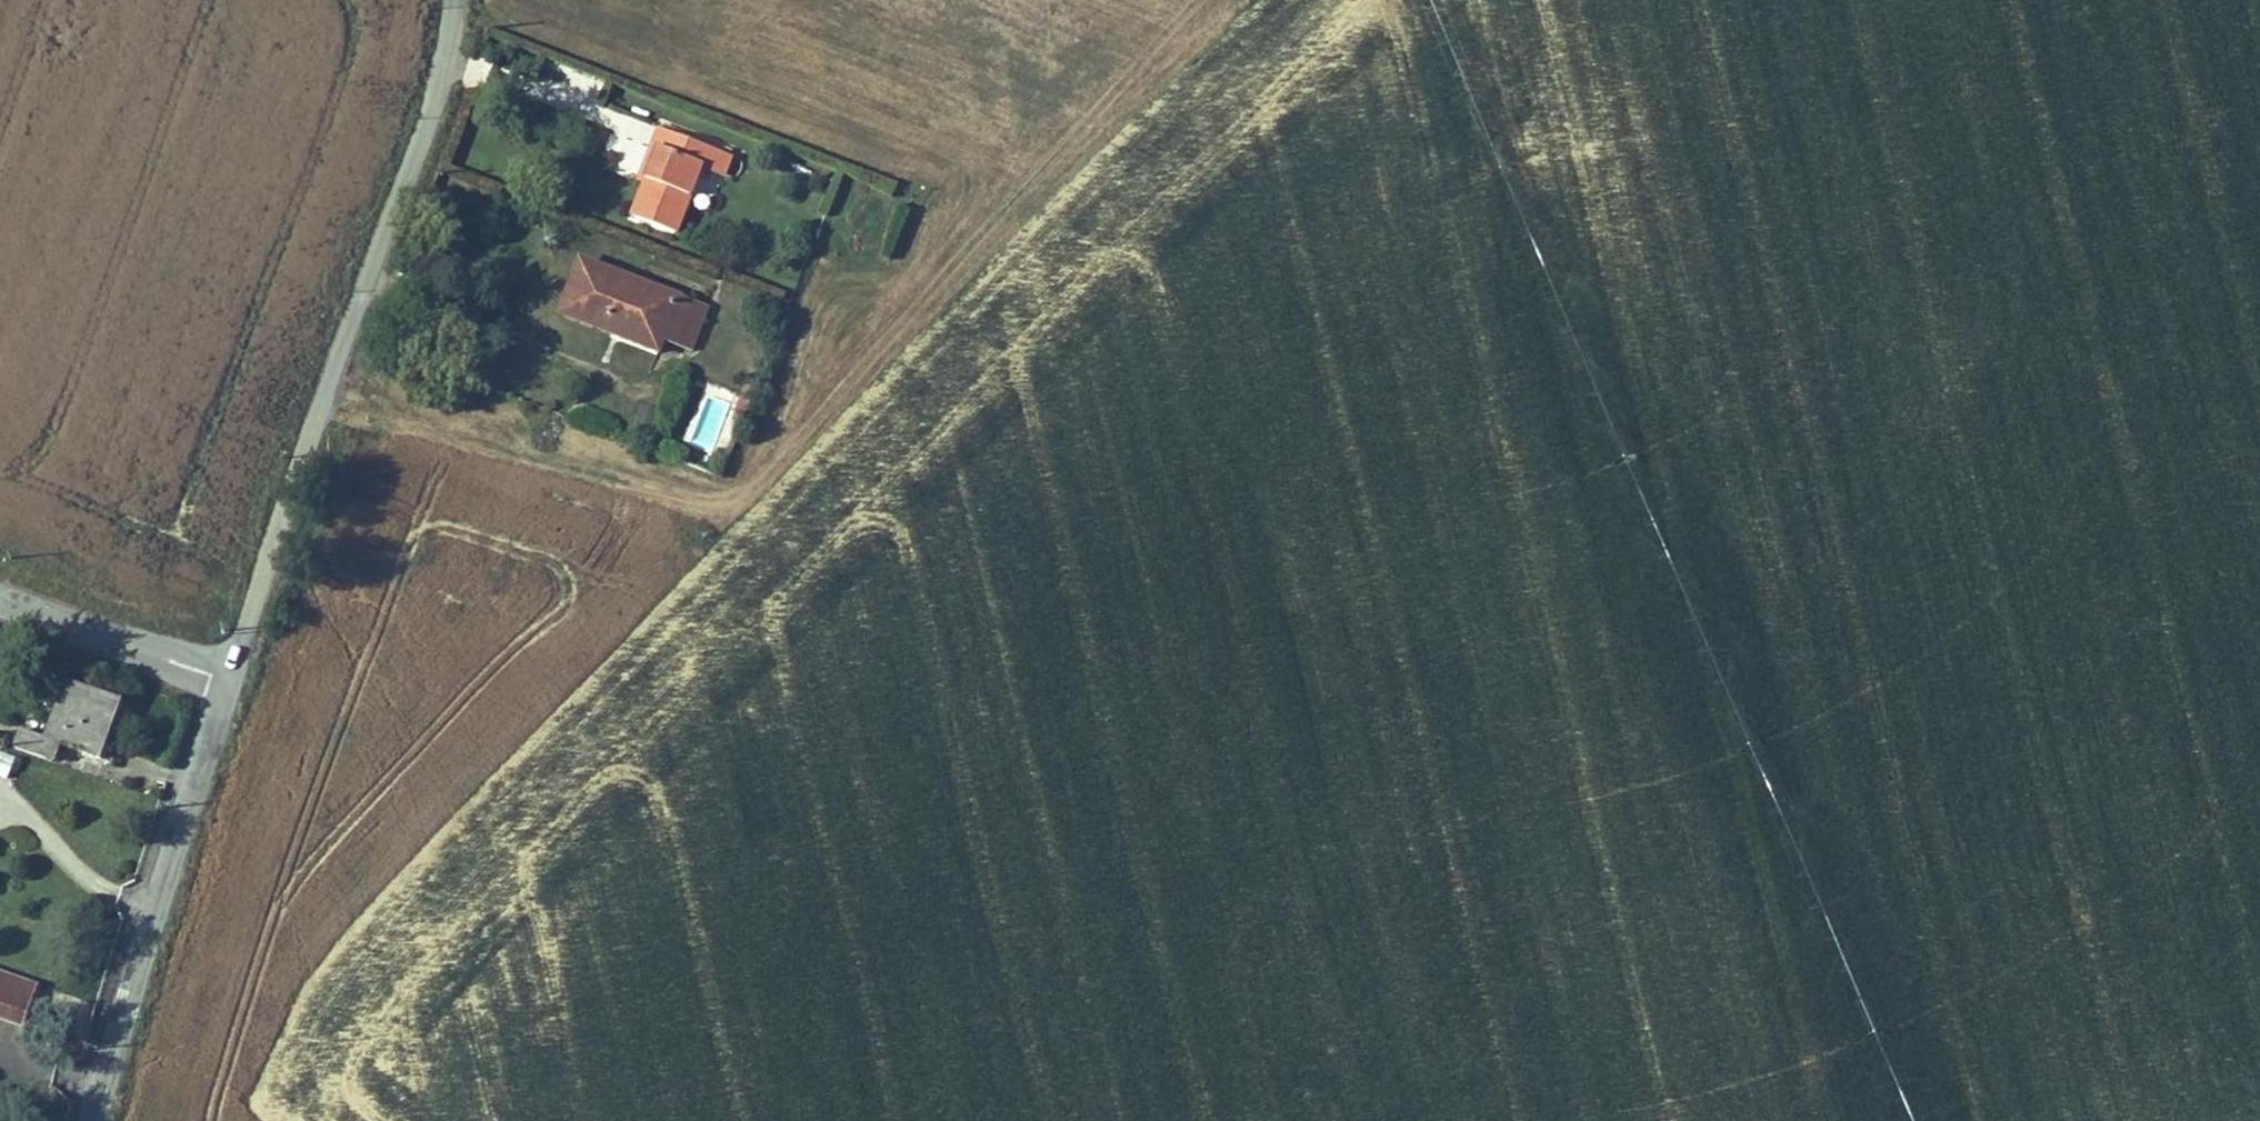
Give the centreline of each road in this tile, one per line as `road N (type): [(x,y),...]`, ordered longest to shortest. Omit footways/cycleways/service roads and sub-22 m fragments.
road 1 (residential): [(454,0),(445,75),(226,678)]
road 2 (tertiary): [(226,678),(92,1120)]
road 3 (tertiary): [(226,678),(0,599)]

